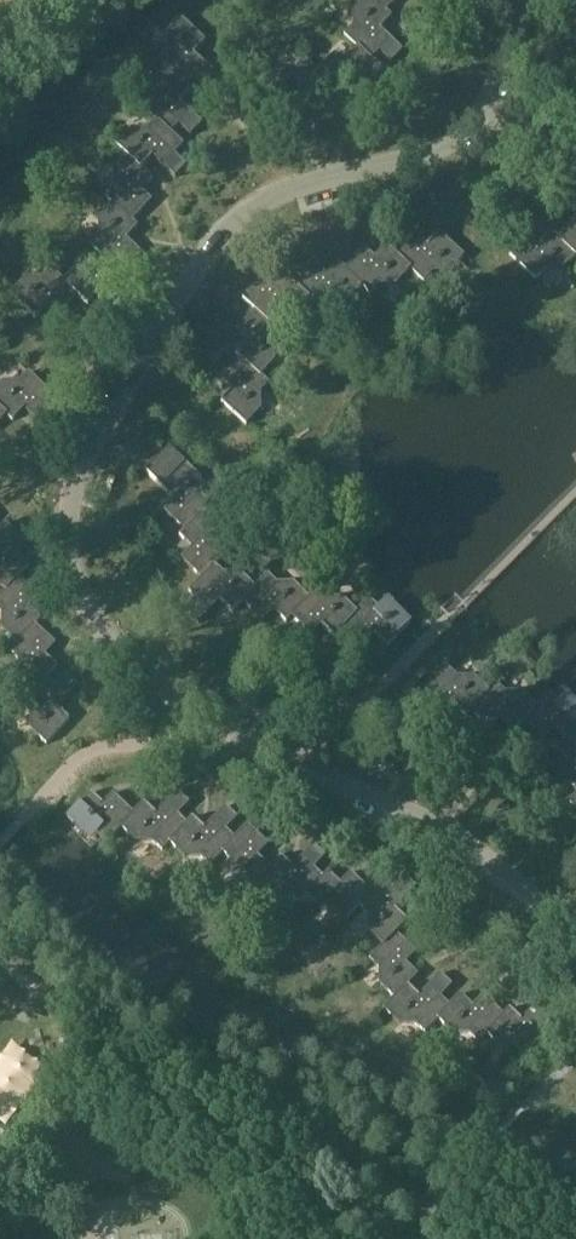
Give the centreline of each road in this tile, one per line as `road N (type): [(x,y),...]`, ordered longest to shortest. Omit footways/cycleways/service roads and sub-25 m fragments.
road 1 (residential): [(520,0),(502,78),(468,133),(427,154),(308,183),(247,210),(216,240),(76,476),(67,532),(73,579),(87,608),(147,673),(211,720),(471,846),(575,931)]

